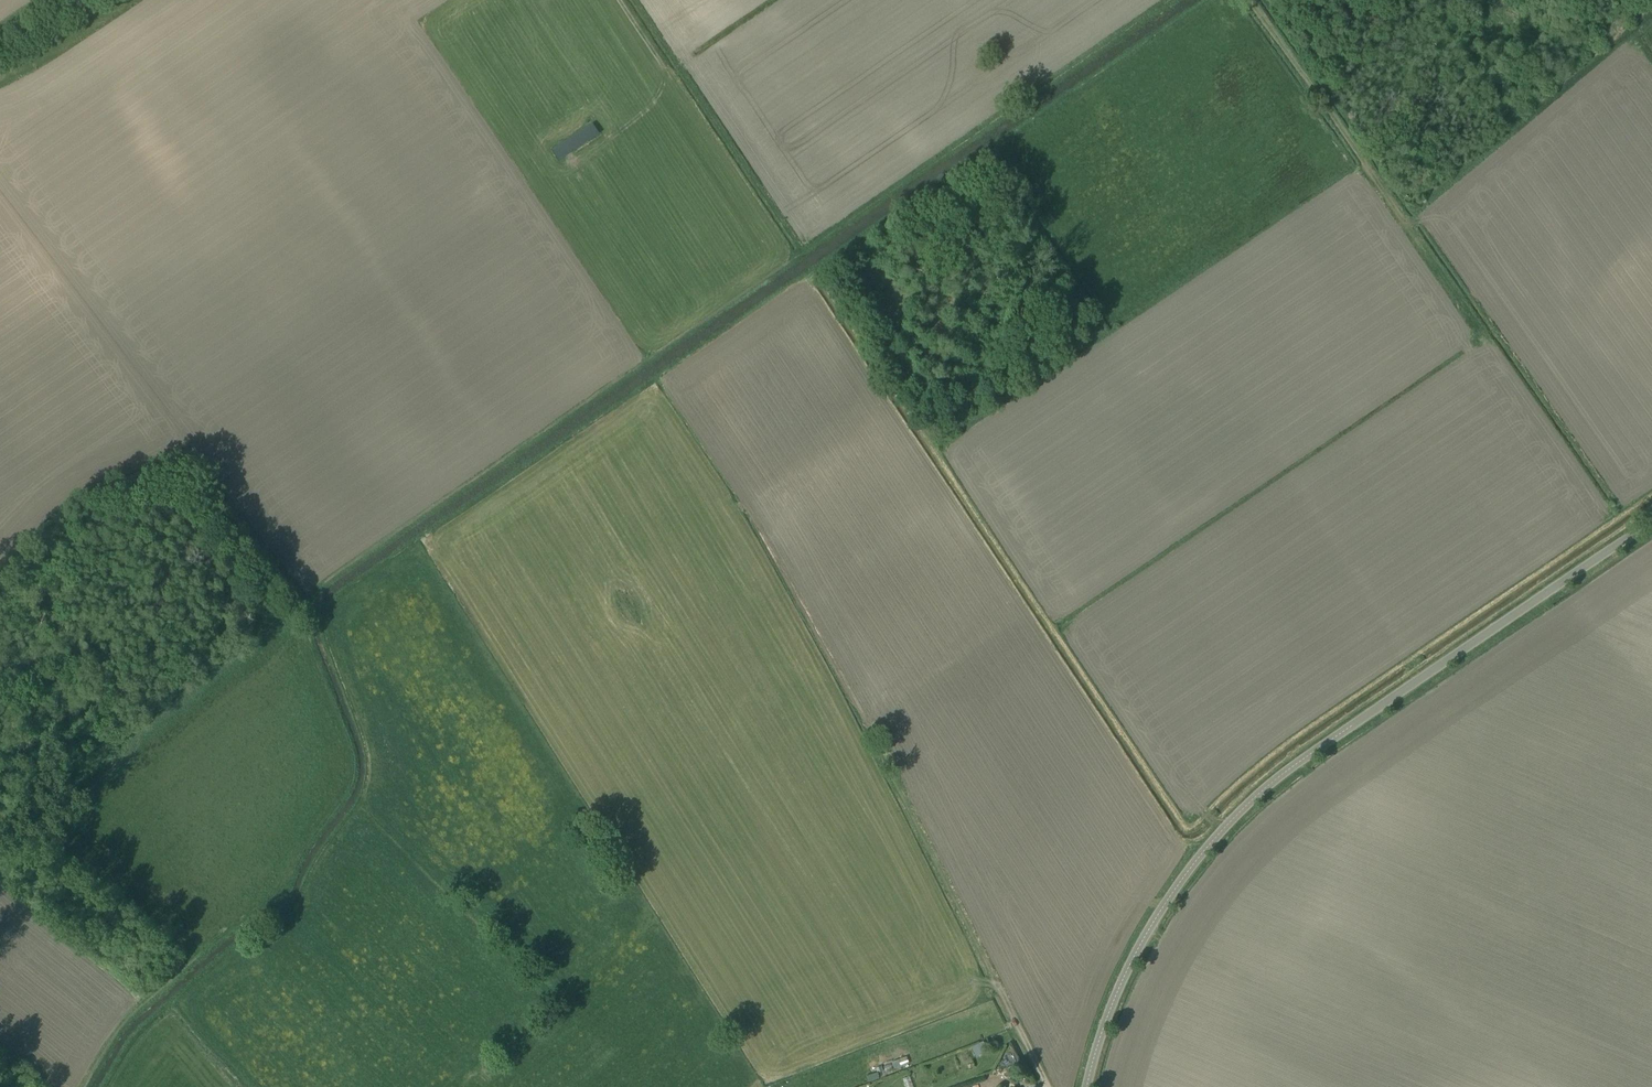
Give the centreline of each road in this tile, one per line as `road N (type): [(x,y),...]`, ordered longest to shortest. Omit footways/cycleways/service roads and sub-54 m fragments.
road 1 (unclassified): [(1081,1086),(1108,992),(1136,933),(1219,825),(1292,756),(1651,511)]

